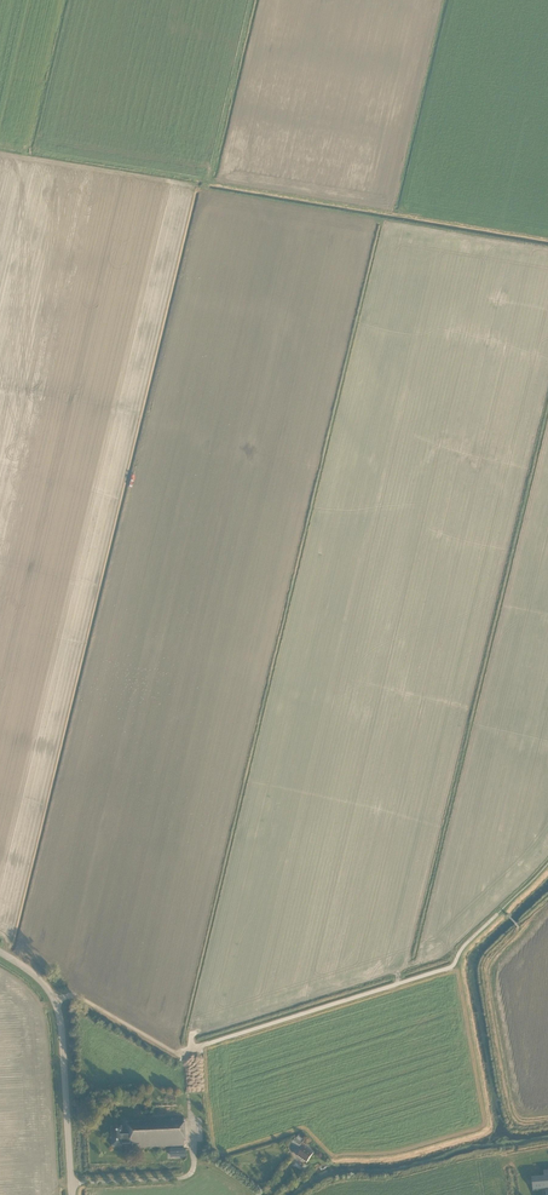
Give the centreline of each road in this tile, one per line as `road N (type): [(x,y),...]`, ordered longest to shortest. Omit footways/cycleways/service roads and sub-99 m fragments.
road 1 (tertiary): [(72,1194),(61,1018),(42,981),(0,953)]

